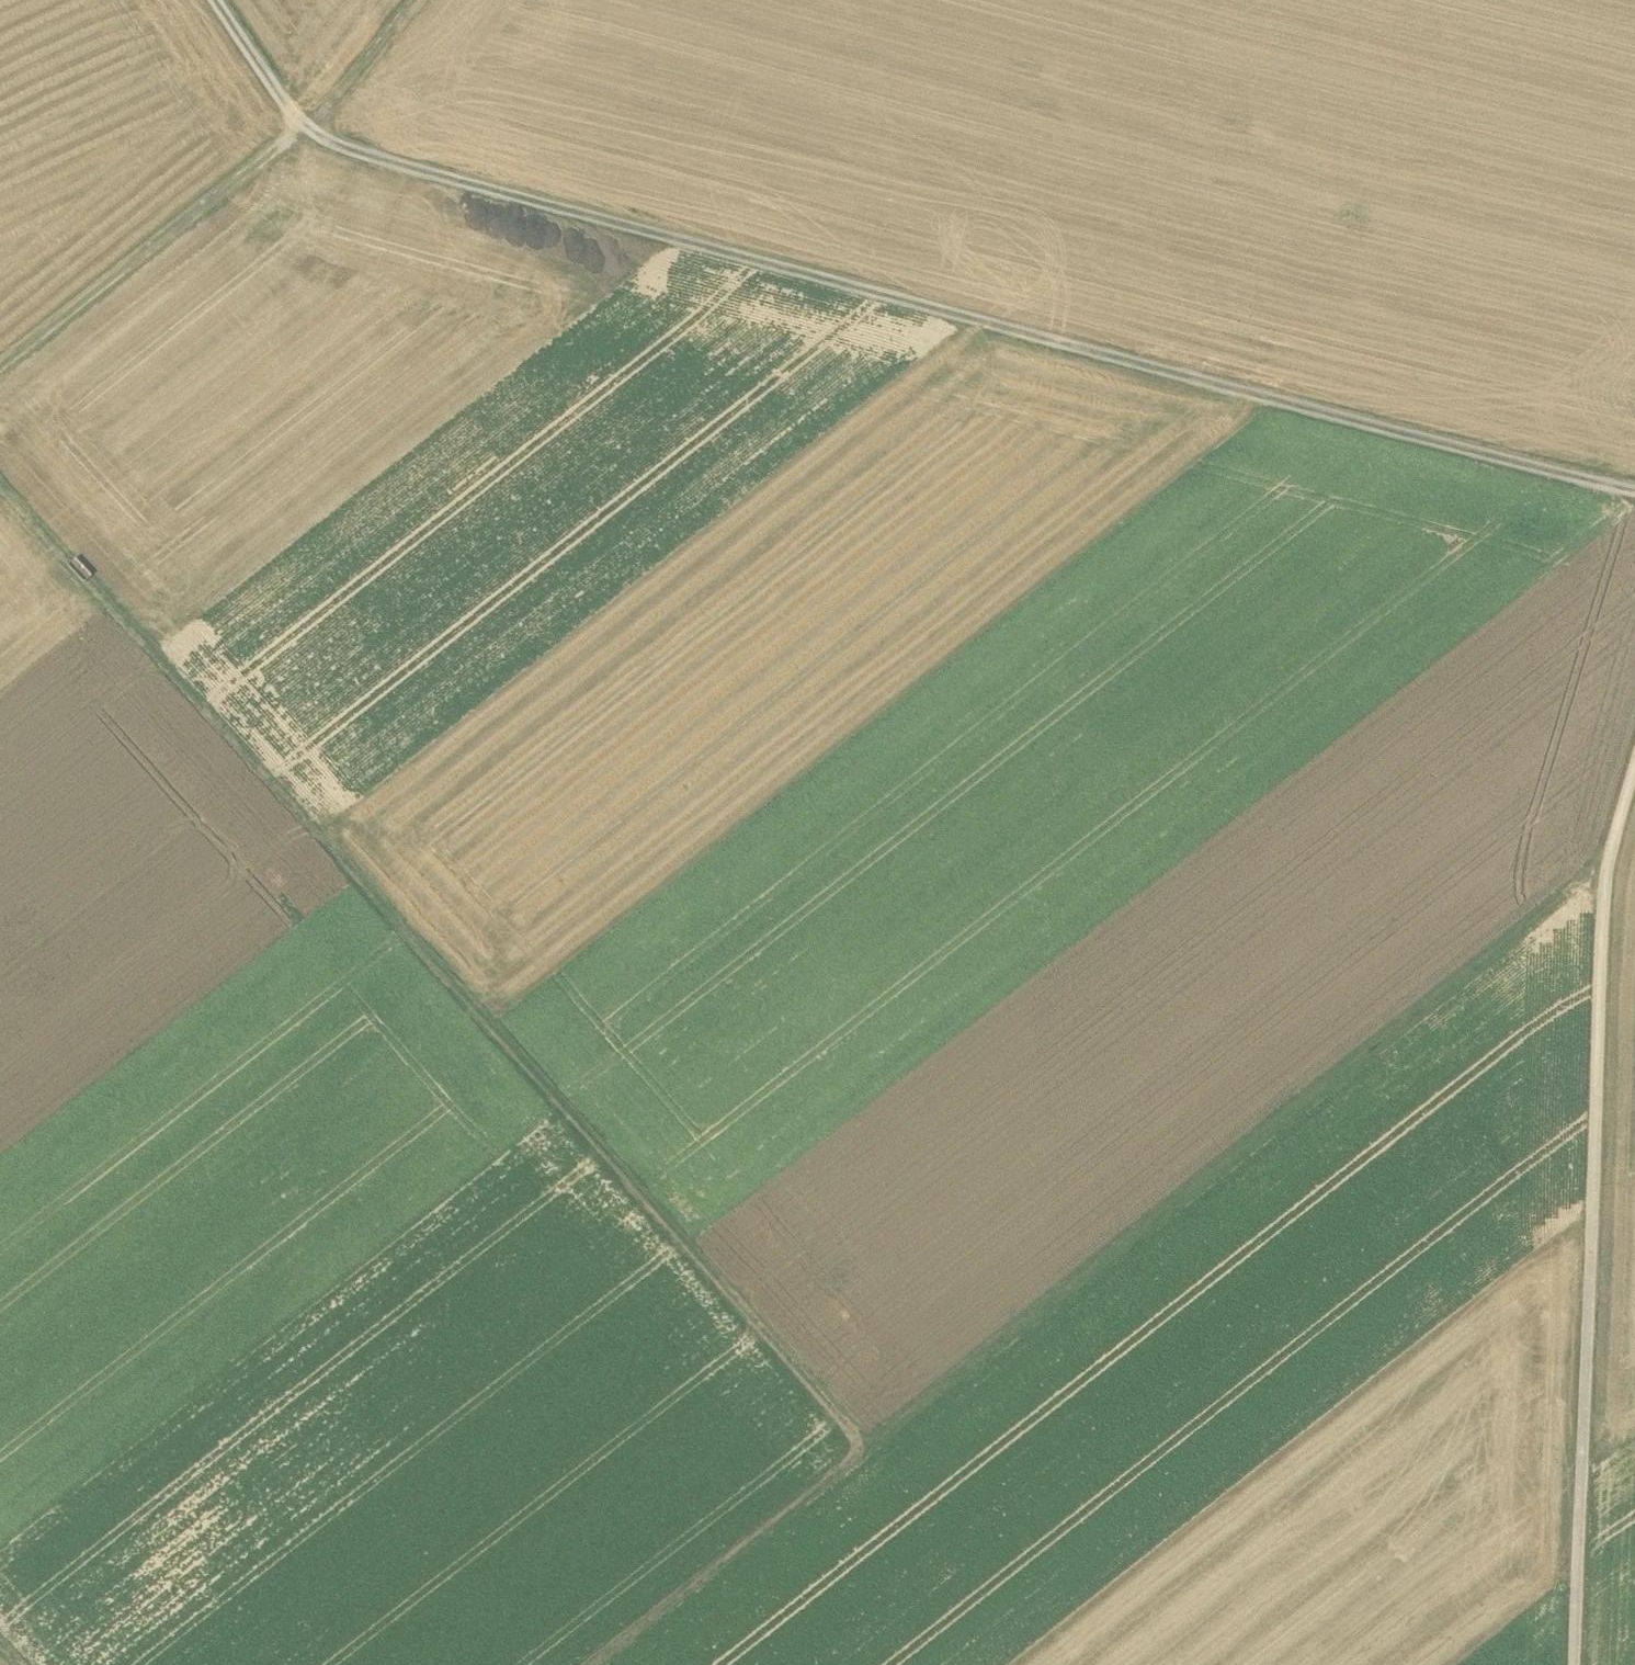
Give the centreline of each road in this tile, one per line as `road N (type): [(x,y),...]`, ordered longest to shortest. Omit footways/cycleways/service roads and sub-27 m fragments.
road 1 (track): [(306,136),(1290,406),(1634,492)]
road 2 (track): [(869,1448),(0,489)]
road 3 (track): [(593,1664),(1606,865)]
road 4 (track): [(1573,1664),(1601,919),(1606,865),(1634,768)]
road 5 (track): [(0,370),(302,133)]
road 6 (track): [(413,0),(306,136)]
road 7 (track): [(211,0),(306,136)]

